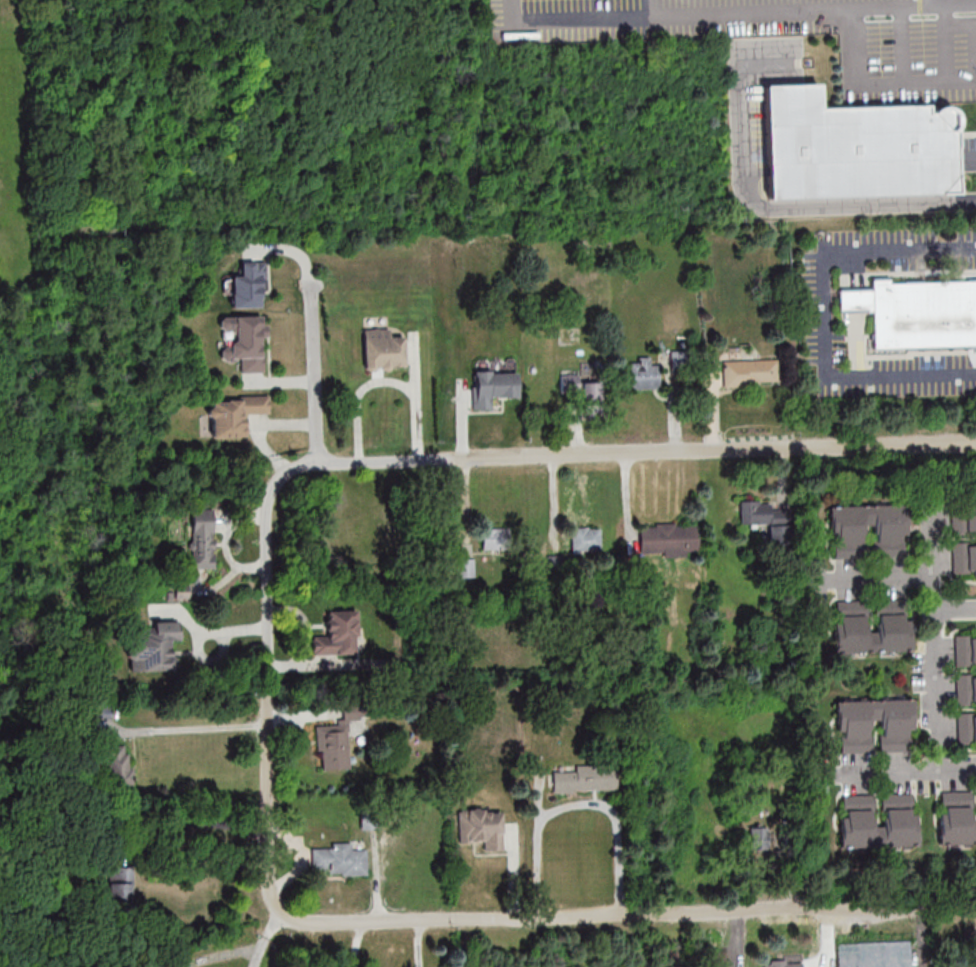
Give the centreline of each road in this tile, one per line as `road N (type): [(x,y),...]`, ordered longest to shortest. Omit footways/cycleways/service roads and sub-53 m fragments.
road 1 (residential): [(975,442),(317,462),(273,478)]
road 2 (residential): [(975,904),(296,921)]
road 3 (residential): [(296,921),(278,915),(274,887),(259,524),(273,478)]
road 4 (residential): [(317,462),(303,258),(289,248),(253,247)]

